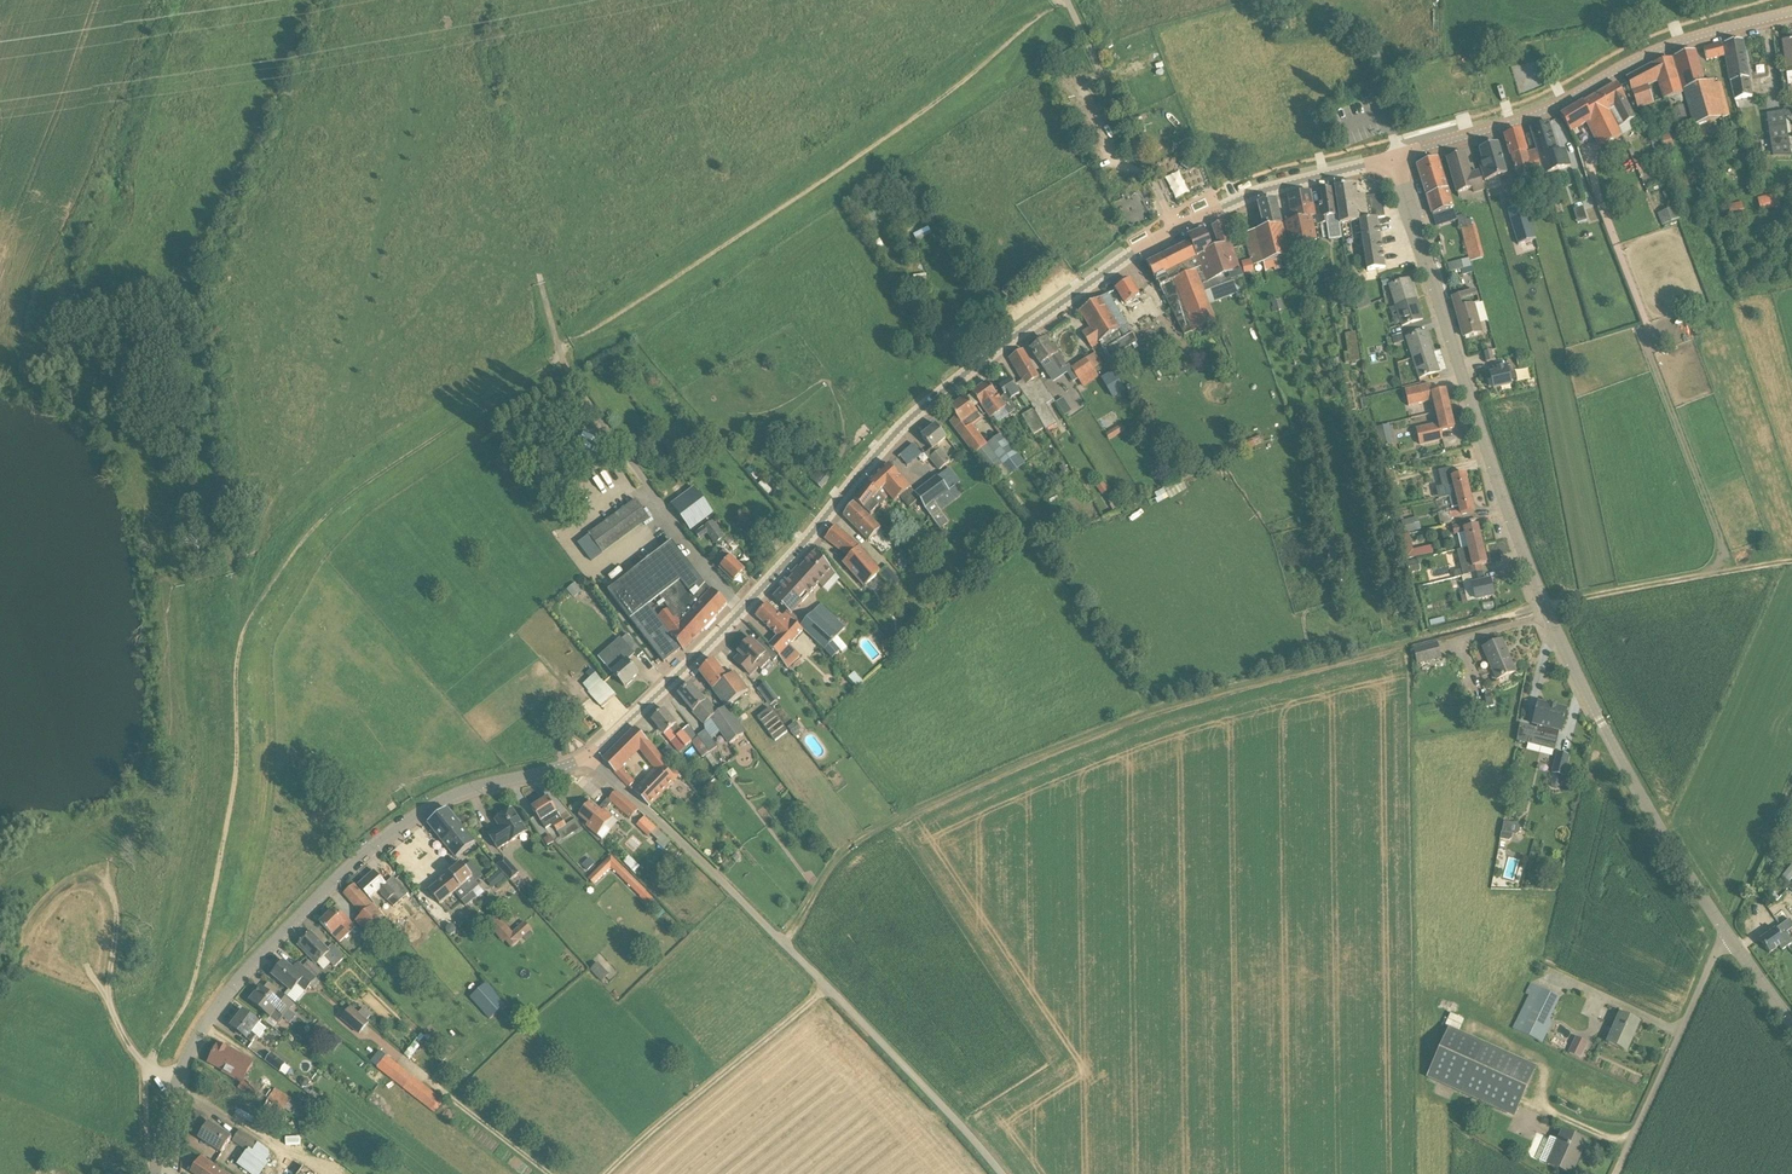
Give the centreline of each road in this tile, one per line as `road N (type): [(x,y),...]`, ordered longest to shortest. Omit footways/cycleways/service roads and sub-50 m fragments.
road 1 (track): [(1055,0),(928,109),(340,503),(248,622)]
road 2 (track): [(142,1069),(107,996),(115,897),(99,880),(188,793),(193,755),(175,531),(110,397),(91,377),(0,358)]
road 3 (track): [(1548,605),(1172,706),(929,807),(857,843),(786,948)]
road 4 (tertiary): [(1726,932),(1598,721),(1548,605),(1506,503),(1391,158)]
road 5 (unclassified): [(156,1173),(174,1084),(201,1032),(238,982),(356,860),(462,793),(590,757)]
road 6 (unclassified): [(1003,1173),(590,757)]
road 7 (unclassified): [(742,610),(920,410),(1065,301),(1179,232)]
road 8 (track): [(248,622),(235,668),(233,794),(192,990),(142,1069)]
road 9 (track): [(651,493),(560,355),(537,276),(502,63)]
road 10 (tertiary): [(1391,158),(1538,114),(1662,48),(1791,13)]
road 11 (track): [(828,989),(605,1173)]
road 12 (unclassified): [(1616,1173),(1726,932)]
road 13 (track): [(1711,575),(1722,550),(1717,531),(1641,333)]
road 14 (unclassified): [(1179,232),(1067,0)]
road 15 (track): [(1548,605),(1791,562)]
road 16 (unclassified): [(1179,232),(1277,189),(1391,158)]
road 17 (track): [(1629,1147),(1544,1108),(1542,1065),(1469,1028)]
road 18 (unclassified): [(590,757),(742,610)]
road 19 (residential): [(742,610),(651,493)]
road 20 (track): [(99,880),(75,881),(55,895),(0,964)]

